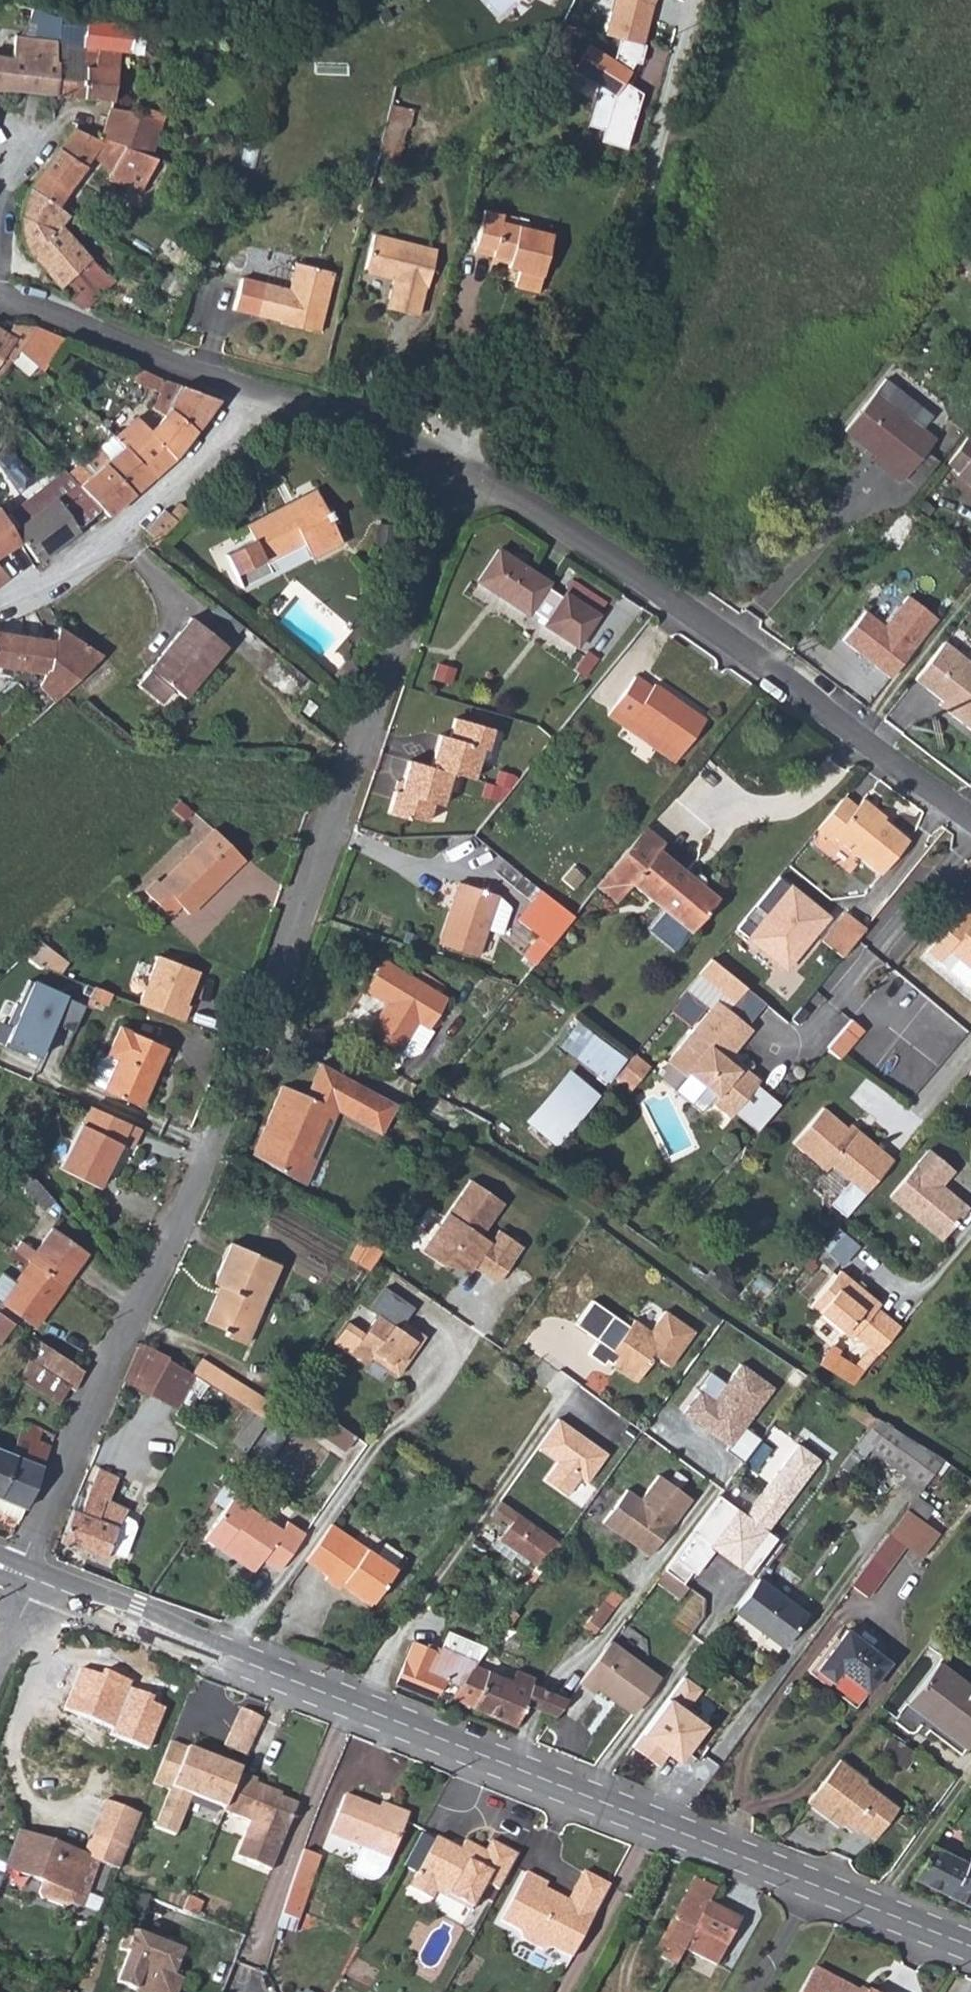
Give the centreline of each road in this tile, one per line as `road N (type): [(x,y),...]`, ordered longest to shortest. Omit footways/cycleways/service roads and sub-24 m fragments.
road 1 (residential): [(452,463),(256,1030),(27,1575)]
road 2 (tertiary): [(27,1575),(970,1948)]
road 3 (residential): [(452,463),(692,607),(970,813)]
road 4 (residential): [(262,396),(118,535),(34,599),(0,613)]
road 5 (residential): [(4,297),(262,396)]
road 6 (residential): [(262,396),(452,463)]
road 7 (residential): [(77,117),(32,120),(0,202)]

